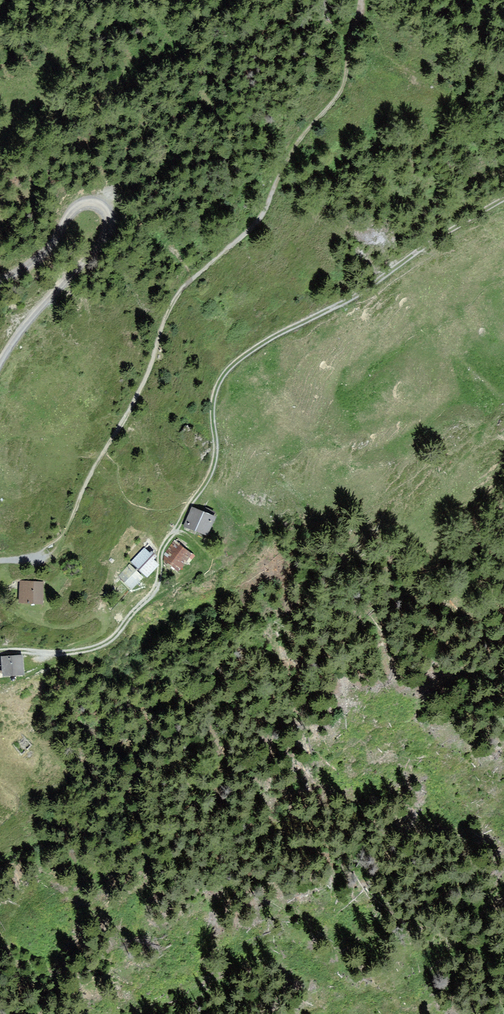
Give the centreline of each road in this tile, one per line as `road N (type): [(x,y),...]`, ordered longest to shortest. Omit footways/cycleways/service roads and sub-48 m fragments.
road 1 (track): [(0,653),(74,652),(106,639),(152,596),(164,545),(208,478),(216,448),(212,405),(234,363),(503,199)]
road 2 (track): [(0,561),(41,557),(65,534),(178,293),(251,228),(291,152),(335,102),(360,0)]
road 3 (track): [(0,280),(39,256),(76,207),(98,205),(106,214),(108,228),(95,249),(0,363)]

